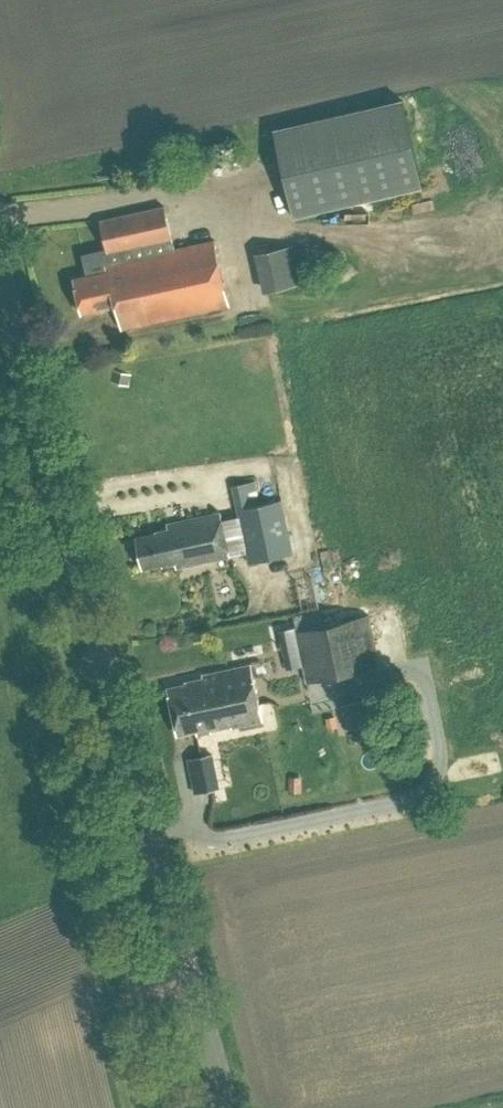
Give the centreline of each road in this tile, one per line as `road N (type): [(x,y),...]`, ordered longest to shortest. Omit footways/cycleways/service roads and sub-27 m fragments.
road 1 (tertiary): [(226,1107),(0,273)]

